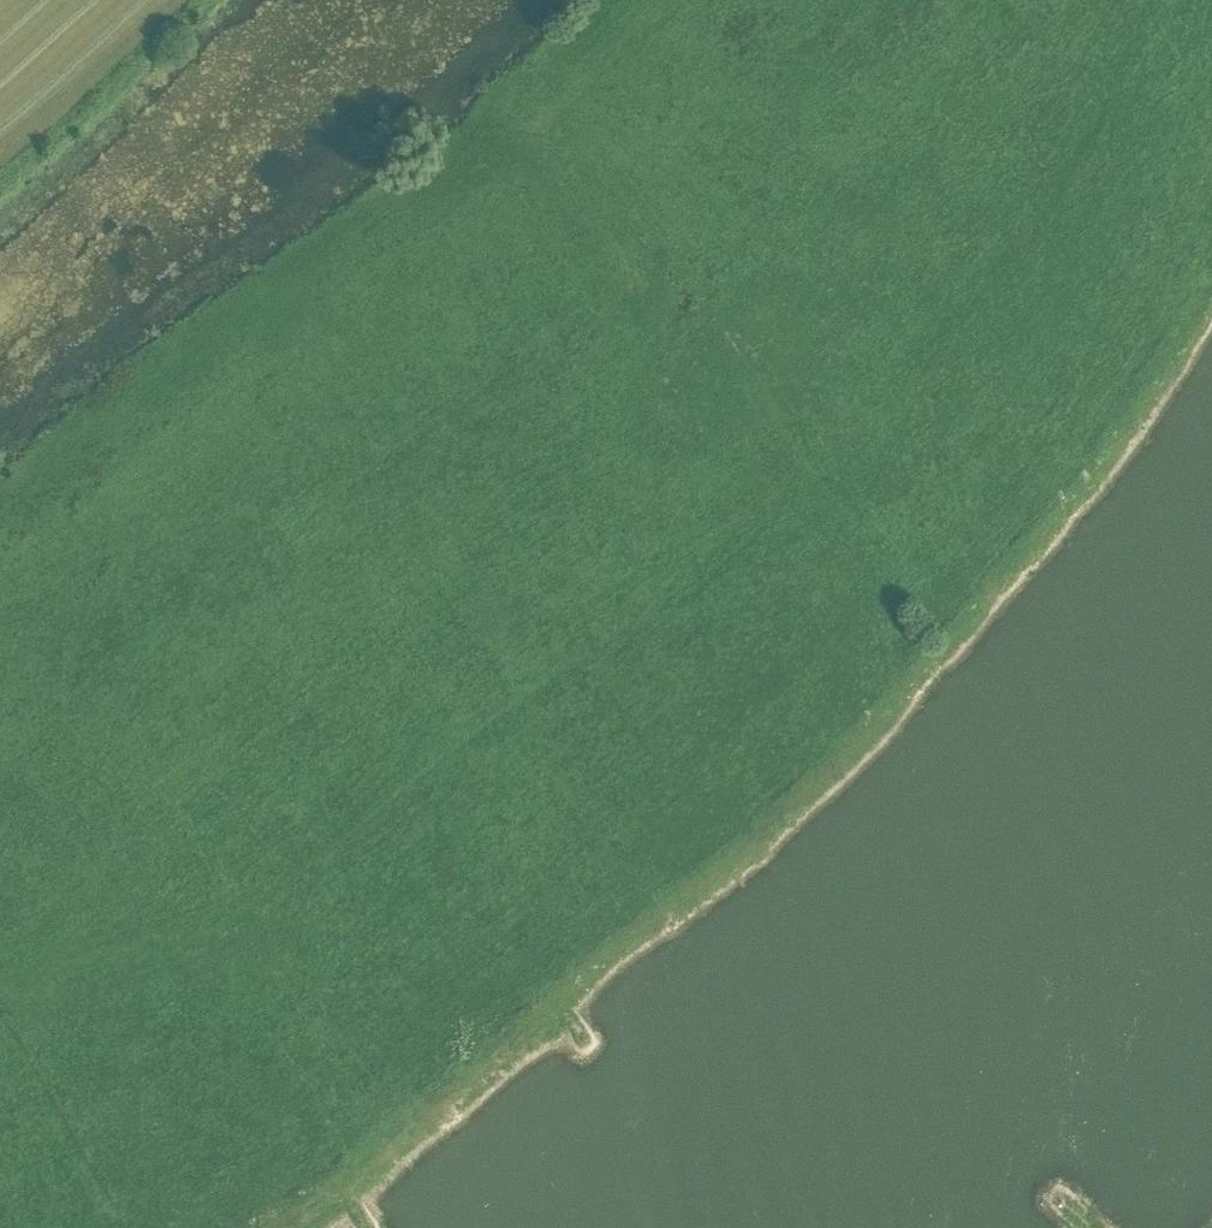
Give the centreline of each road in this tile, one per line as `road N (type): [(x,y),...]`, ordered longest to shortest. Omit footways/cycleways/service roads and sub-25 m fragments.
road 1 (track): [(378,255),(537,125),(541,170),(644,303)]
road 2 (track): [(151,0),(0,129)]
road 3 (track): [(537,125),(673,0)]

